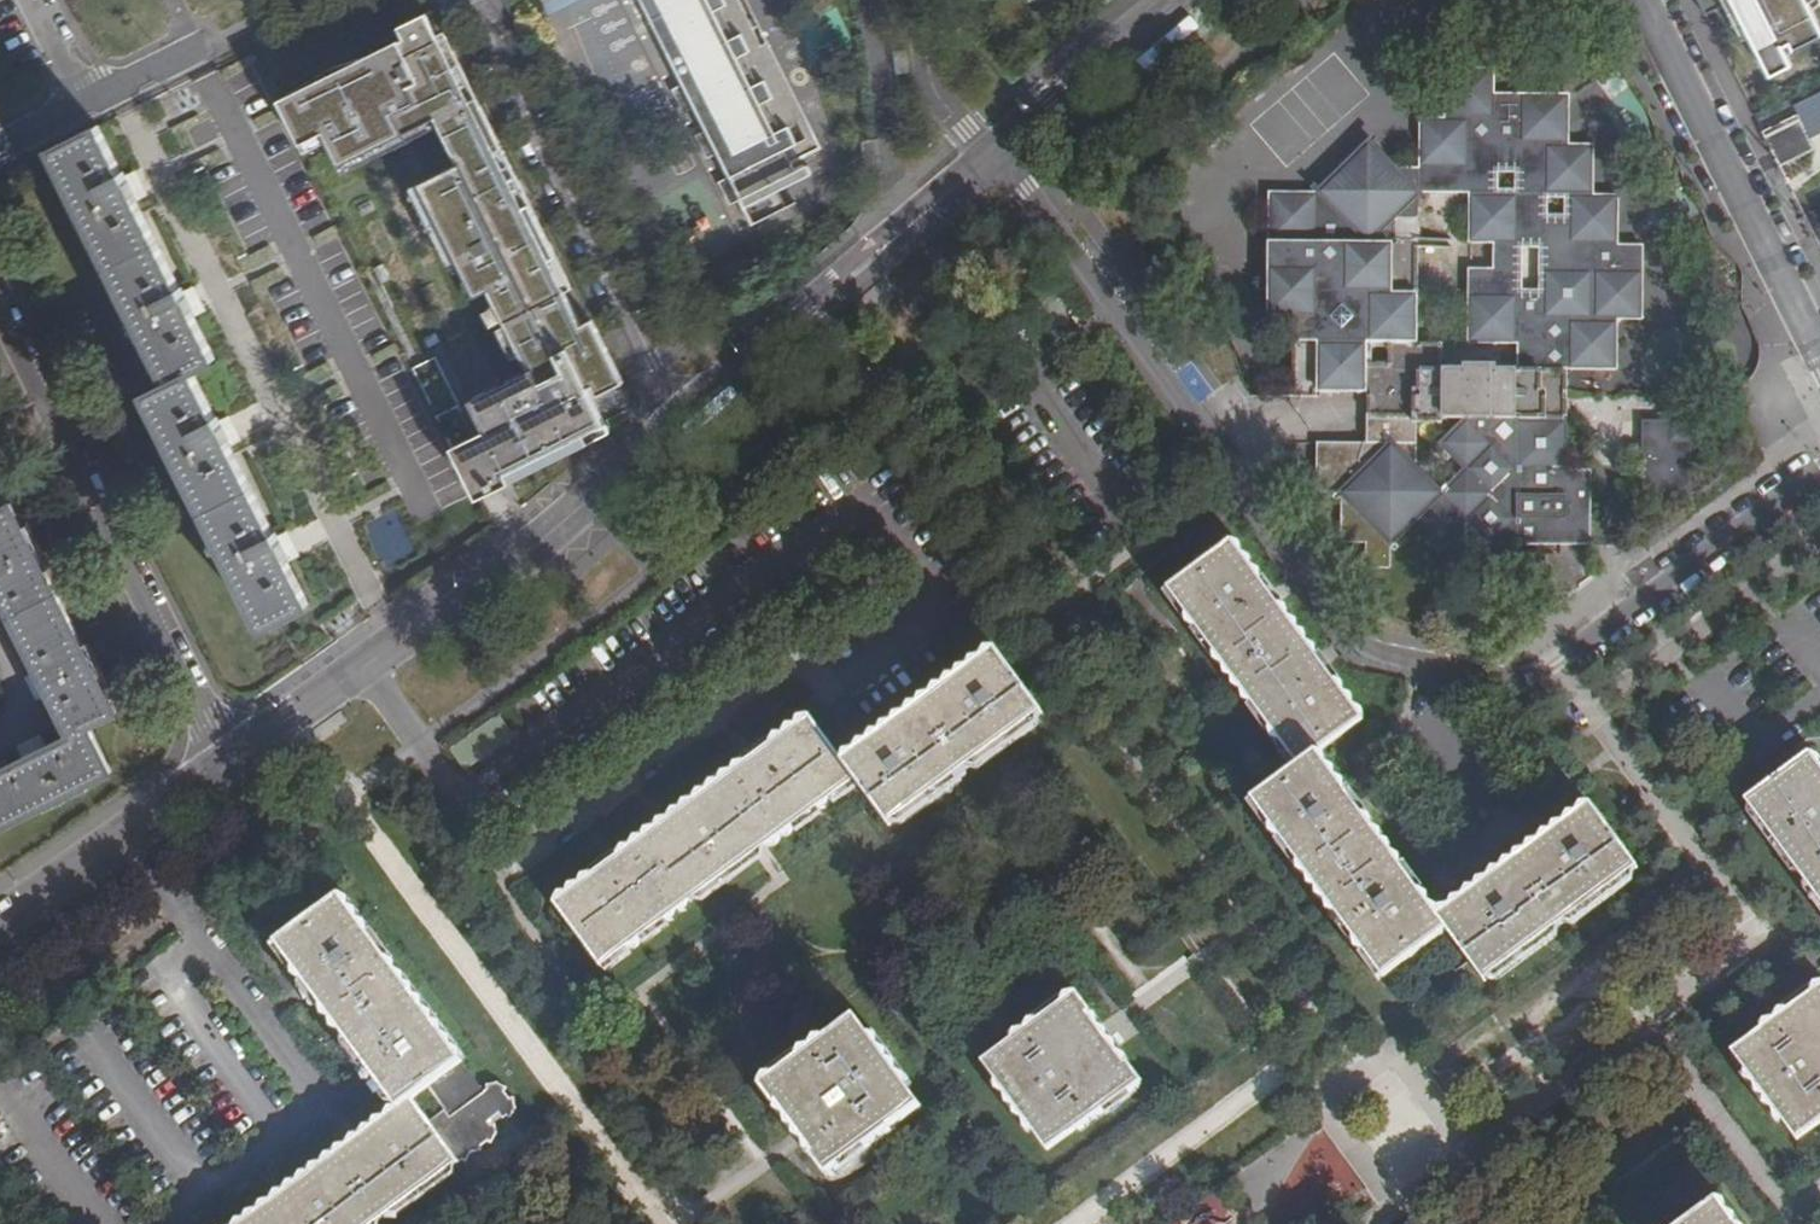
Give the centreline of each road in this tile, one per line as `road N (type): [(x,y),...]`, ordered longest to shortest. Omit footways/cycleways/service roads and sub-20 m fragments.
road 1 (residential): [(997,150),(1349,636),(1374,653),(1495,683),(1536,679),(1819,469)]
road 2 (tertiary): [(229,758),(533,547),(684,421)]
road 3 (residential): [(0,314),(229,758)]
road 4 (residential): [(469,0),(684,421)]
road 5 (residential): [(1819,362),(1641,0)]
road 6 (tertiary): [(684,421),(986,160)]
road 7 (tertiary): [(0,918),(229,758)]
road 8 (tertiary): [(997,150),(1174,0)]
road 9 (residential): [(986,160),(933,93),(914,0)]
road 10 (residential): [(212,43),(84,103)]

